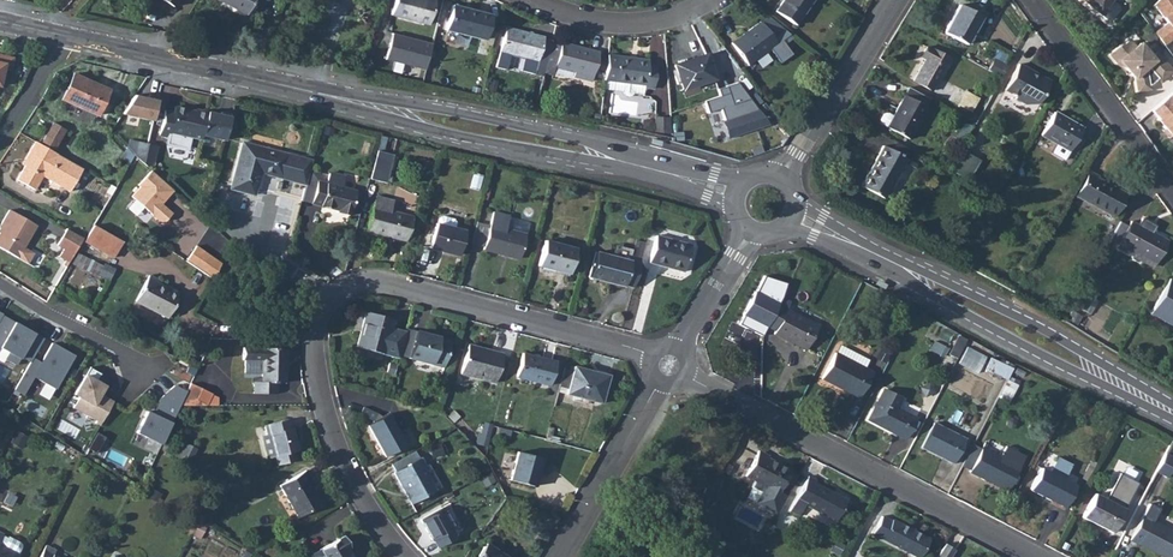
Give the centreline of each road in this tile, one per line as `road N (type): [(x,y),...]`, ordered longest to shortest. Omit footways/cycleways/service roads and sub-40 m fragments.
road 1 (residential): [(400,556),(356,484),(322,384),(315,334),(333,302),(363,284),(668,365)]
road 2 (residential): [(668,365),(1035,556)]
road 3 (tertiary): [(1172,415),(887,260)]
road 4 (tertiary): [(632,164),(587,141),(331,96)]
road 5 (tertiary): [(331,96),(543,156),(632,164)]
road 6 (tertiary): [(331,96),(61,35)]
road 7 (residential): [(1043,0),(1172,181)]
road 8 (residential): [(566,556),(668,365)]
road 9 (residential): [(779,176),(894,0)]
road 10 (residential): [(526,0),(615,31),(666,26),(724,0)]
road 11 (residential): [(143,371),(0,285)]
road 12 (residential): [(668,365),(751,229)]
road 13 (residential): [(0,140),(61,35)]

